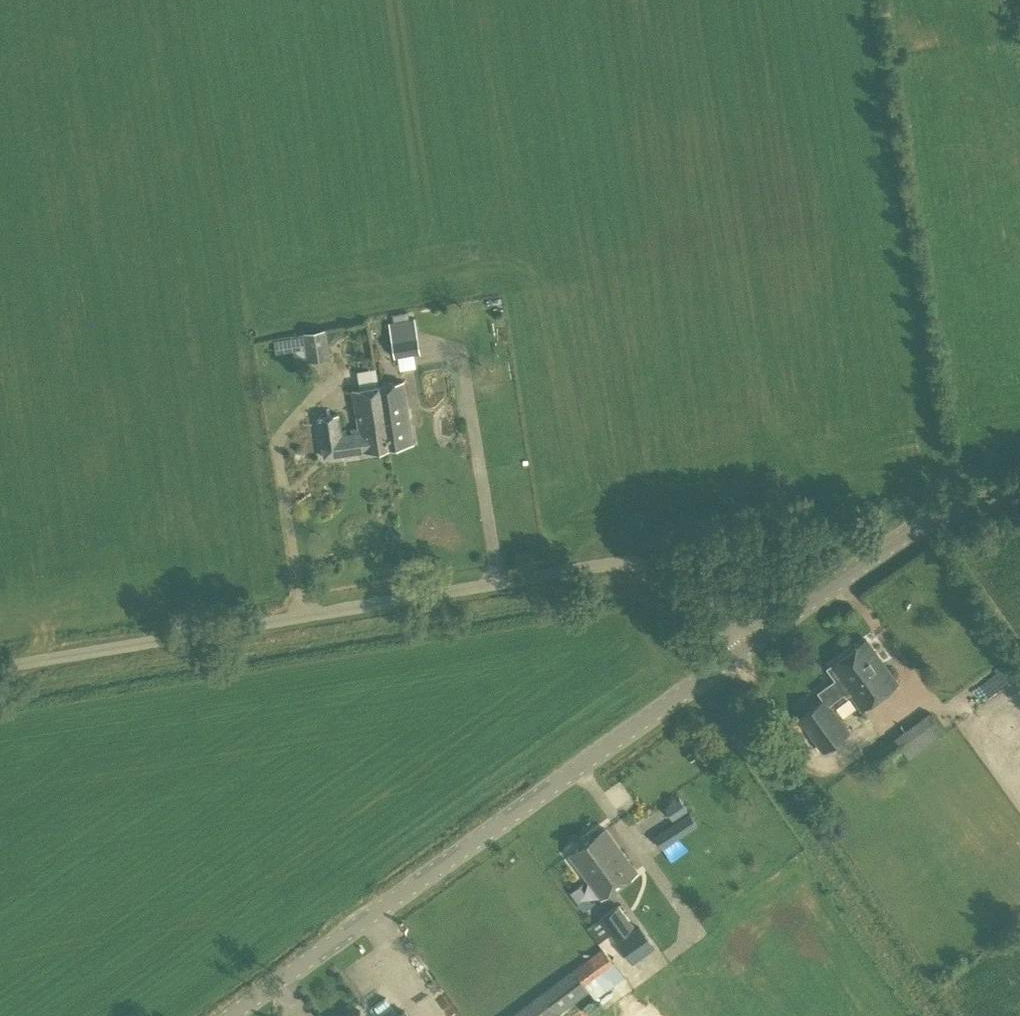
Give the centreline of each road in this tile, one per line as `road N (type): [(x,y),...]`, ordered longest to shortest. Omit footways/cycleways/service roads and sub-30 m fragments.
road 1 (unclassified): [(0,671),(602,565),(659,571),(699,601),(743,653)]
road 2 (tertiary): [(235,1015),(743,653)]
road 3 (tertiary): [(743,653),(938,521),(1019,496)]

